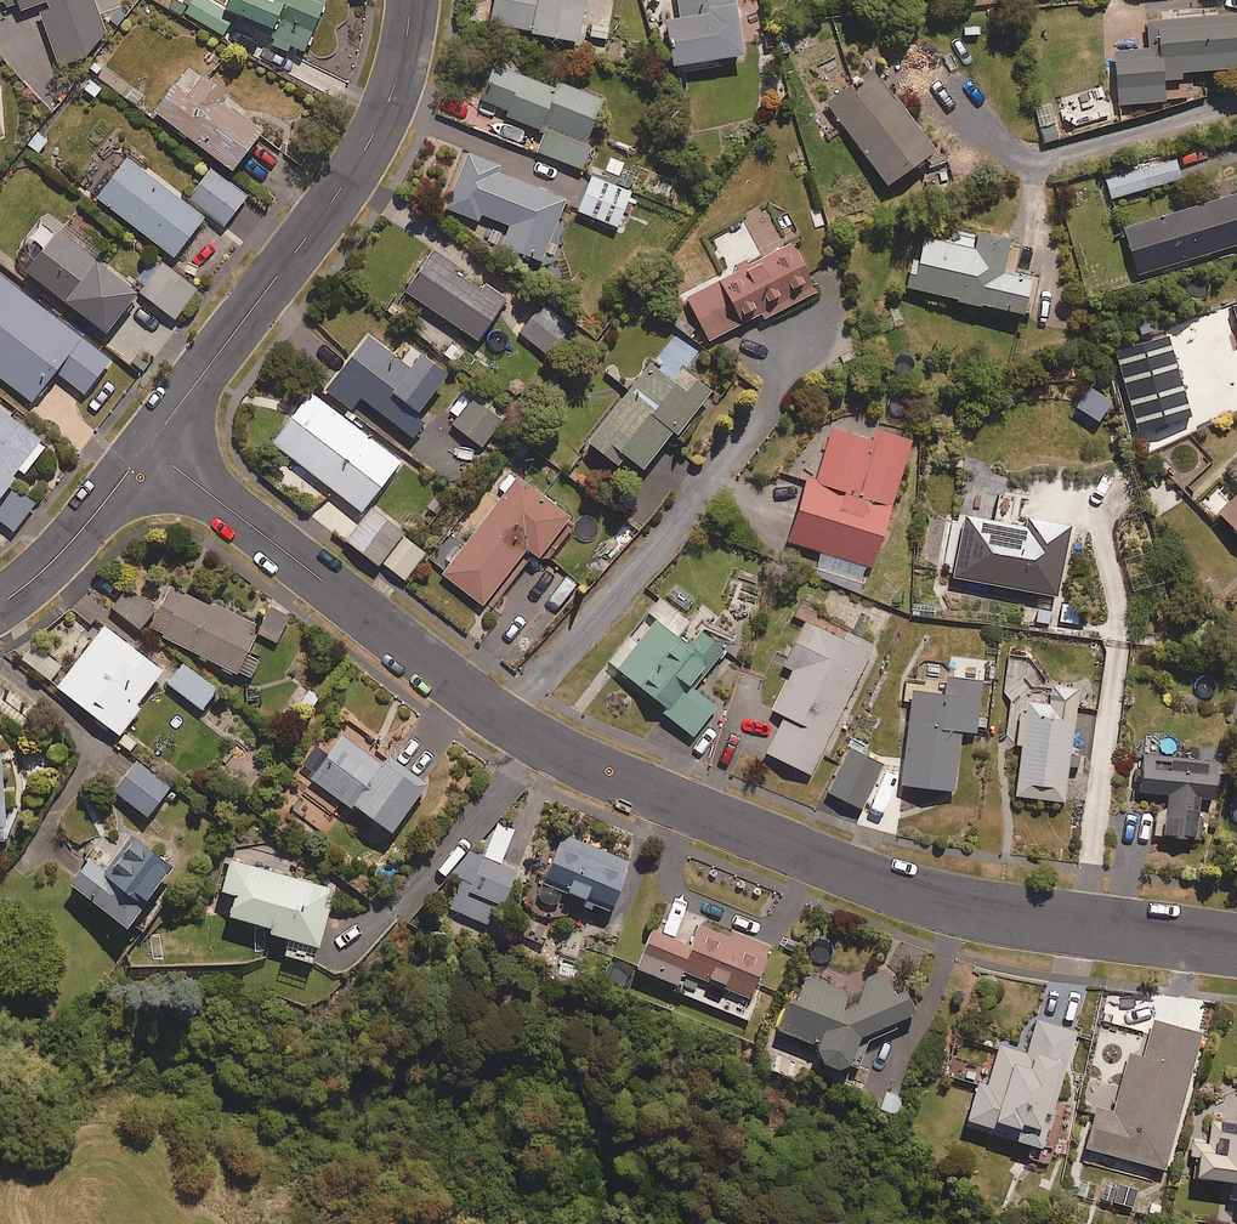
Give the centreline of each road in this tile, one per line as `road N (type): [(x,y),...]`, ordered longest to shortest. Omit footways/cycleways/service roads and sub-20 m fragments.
road 1 (residential): [(149,446),(497,714),(579,763),(916,895),(1019,919),(1236,947)]
road 2 (residential): [(149,446),(348,178),(388,108),(412,0)]
road 3 (residential): [(0,604),(83,530),(149,446)]

